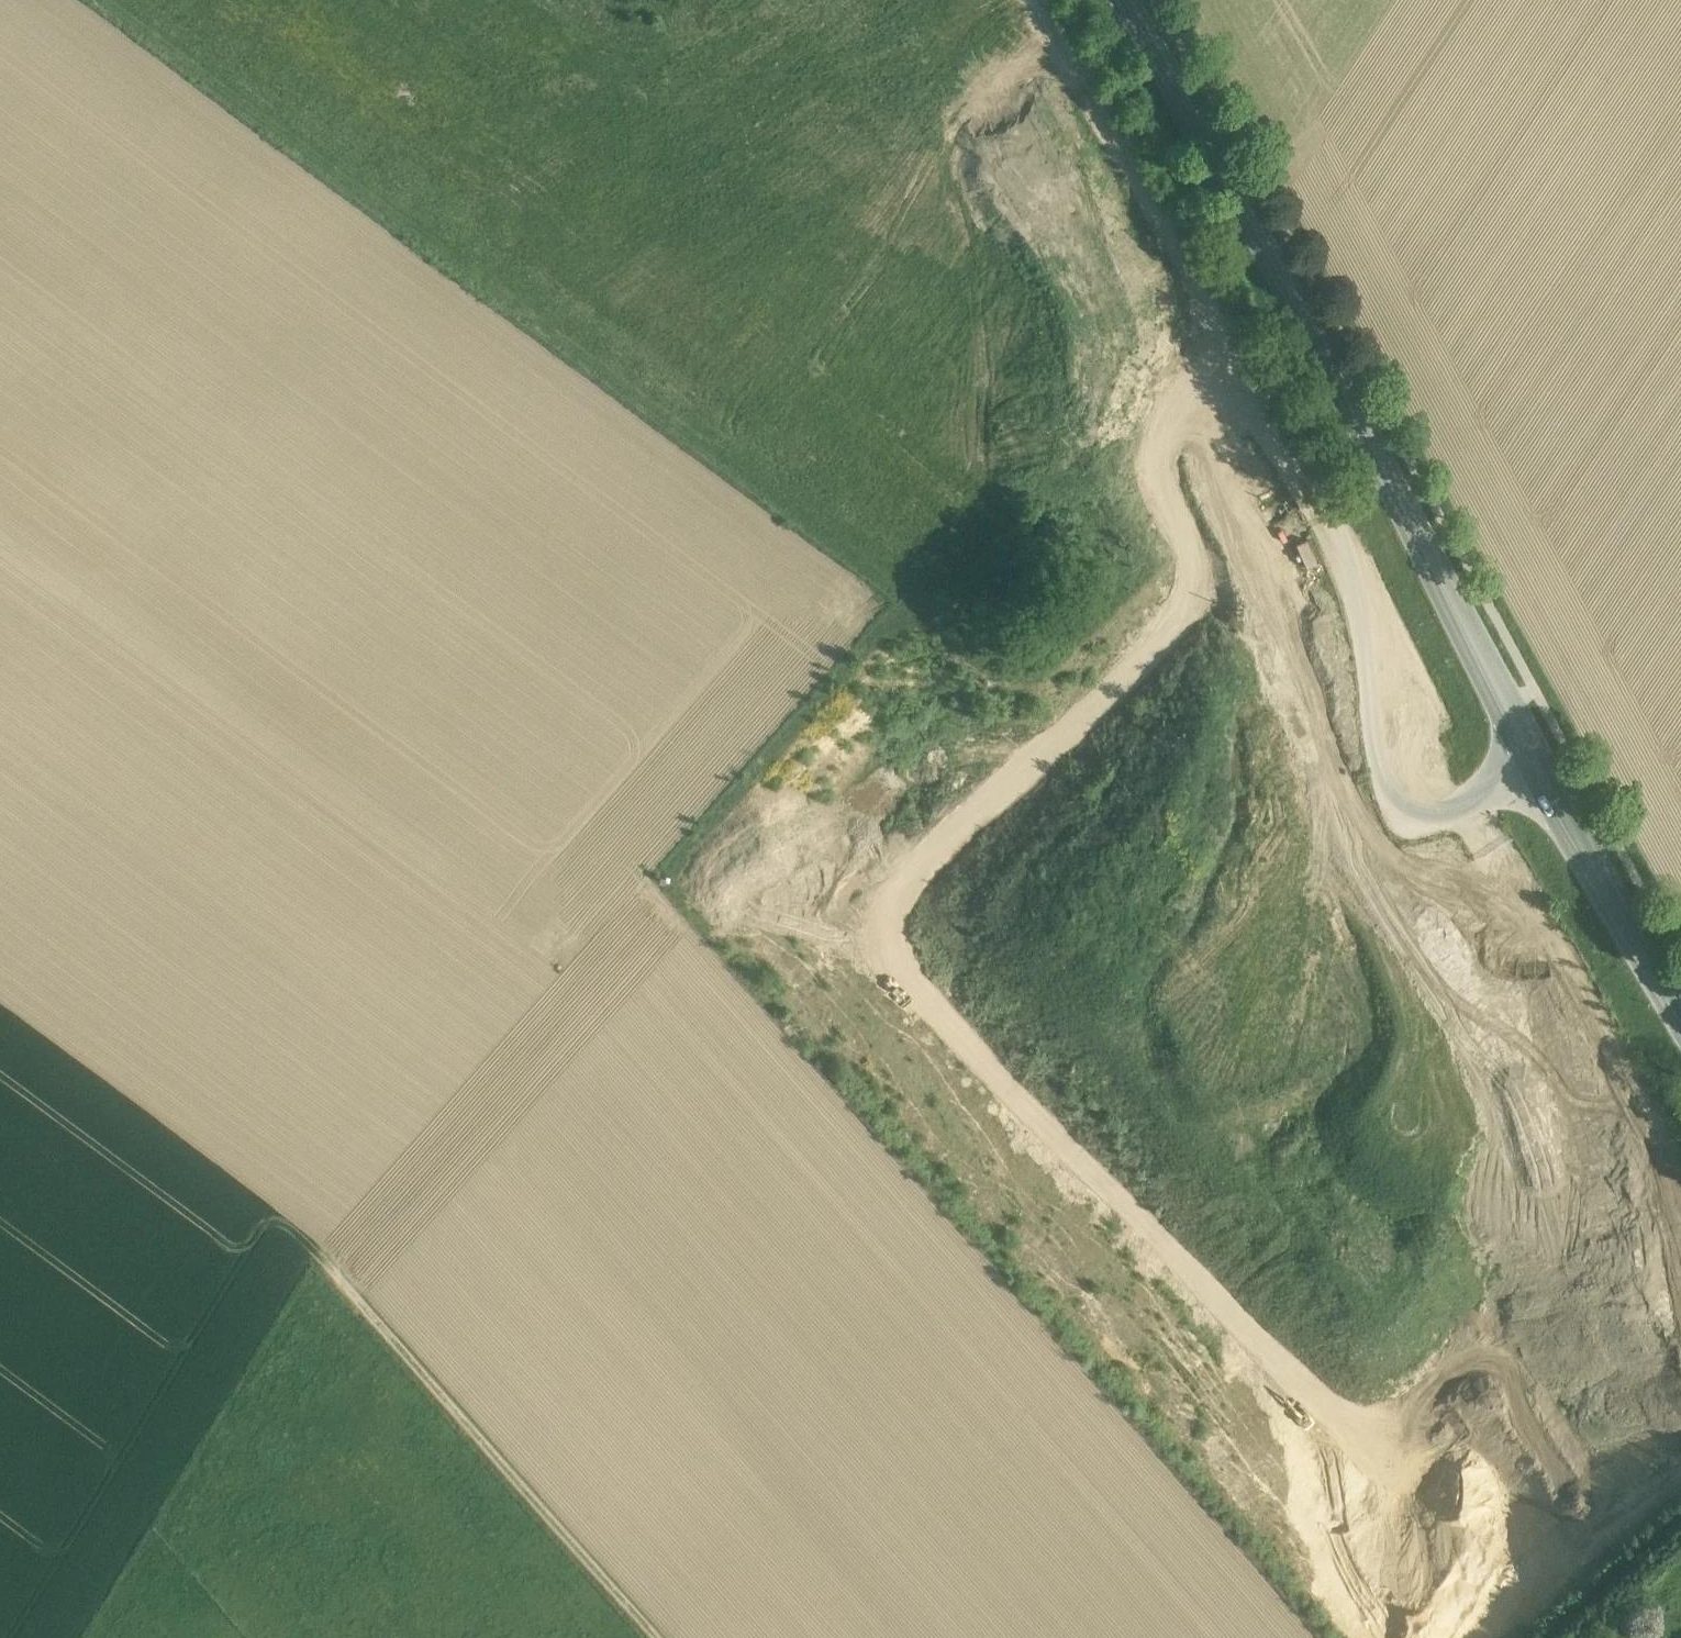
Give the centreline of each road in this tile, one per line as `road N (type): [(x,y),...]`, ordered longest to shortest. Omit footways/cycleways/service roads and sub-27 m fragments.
road 1 (secondary): [(1680,1019),(1123,0)]
road 2 (track): [(655,1637),(317,1258)]

